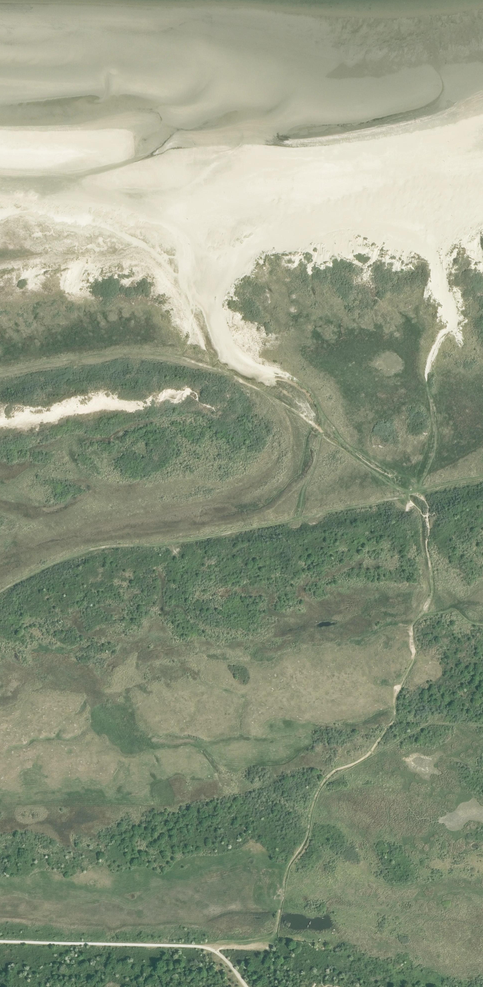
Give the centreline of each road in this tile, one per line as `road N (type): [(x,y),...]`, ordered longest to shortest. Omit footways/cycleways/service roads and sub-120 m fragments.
road 1 (track): [(0,672),(46,647),(75,647),(96,665),(147,641),(277,653),(316,640),(353,642),(418,618)]
road 2 (track): [(209,948),(275,932),(288,867),(321,786),(363,759),(393,722),(419,651),(418,618)]
road 3 (track): [(0,594),(98,548),(192,540),(411,494)]
road 4 (track): [(411,494),(197,358),(154,304)]
road 5 (track): [(0,942),(209,948)]
road 6 (track): [(197,358),(120,352),(0,372)]
road 7 (track): [(418,618),(429,575),(411,494)]

